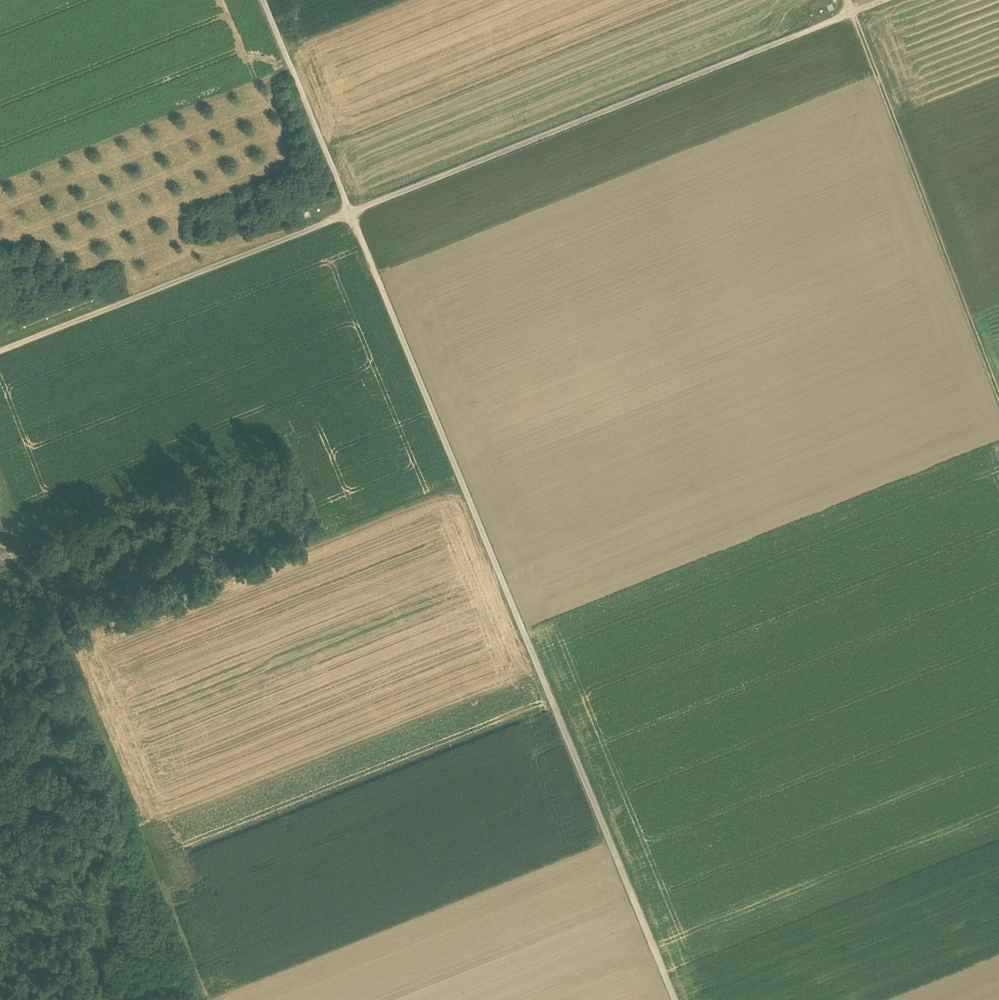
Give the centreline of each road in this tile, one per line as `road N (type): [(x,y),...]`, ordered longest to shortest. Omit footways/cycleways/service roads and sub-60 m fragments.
road 1 (track): [(675,999),(264,0)]
road 2 (track): [(0,351),(853,12)]
road 3 (track): [(0,467),(206,999)]
road 4 (track): [(853,12),(998,399)]

